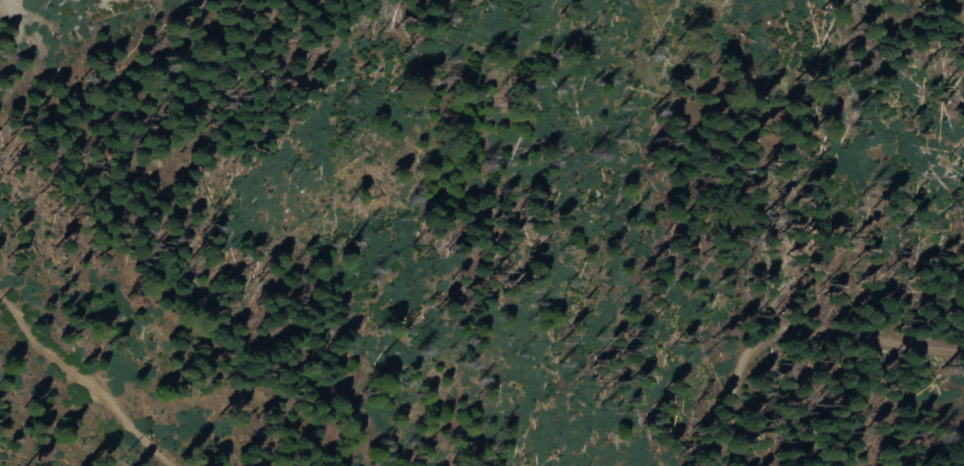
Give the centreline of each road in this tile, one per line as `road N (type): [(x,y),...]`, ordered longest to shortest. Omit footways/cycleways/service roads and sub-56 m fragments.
road 1 (track): [(754,465),(783,382),(821,360),(963,370)]

